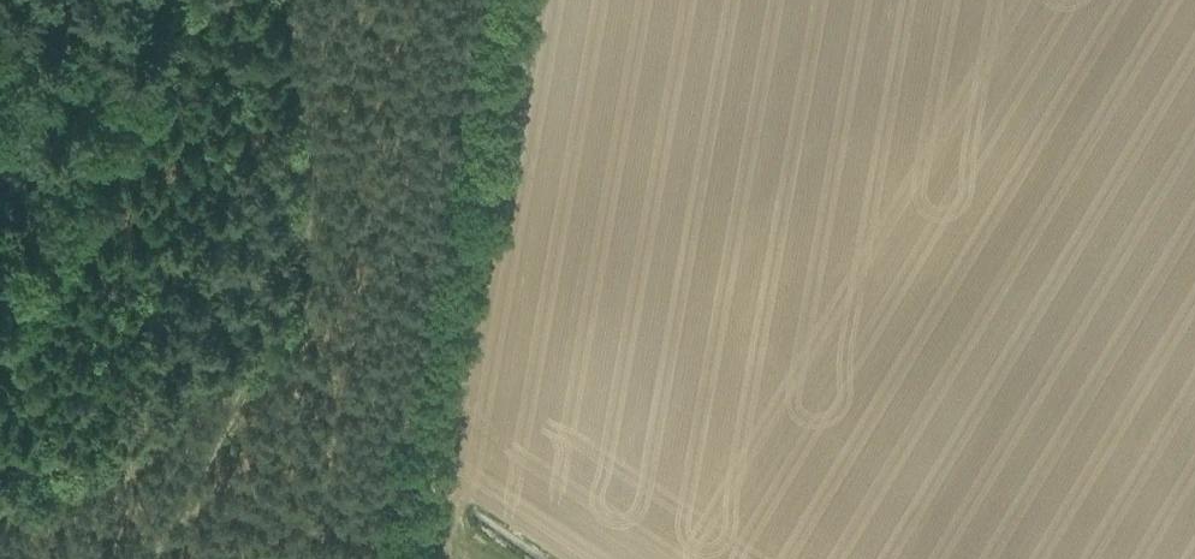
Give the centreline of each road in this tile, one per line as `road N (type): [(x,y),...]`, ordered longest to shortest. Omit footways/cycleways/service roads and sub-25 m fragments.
road 1 (track): [(159,558),(302,260),(331,73),(316,0)]

